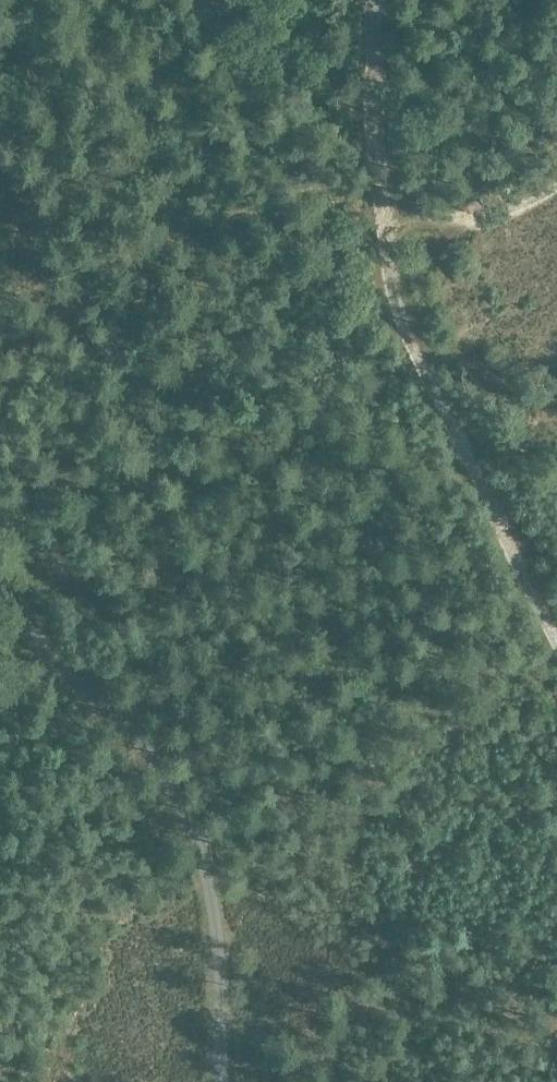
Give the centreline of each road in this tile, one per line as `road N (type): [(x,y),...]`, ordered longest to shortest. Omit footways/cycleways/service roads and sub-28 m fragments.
road 1 (unclassified): [(219,1081),(214,916),(162,764),(63,673),(0,576)]

